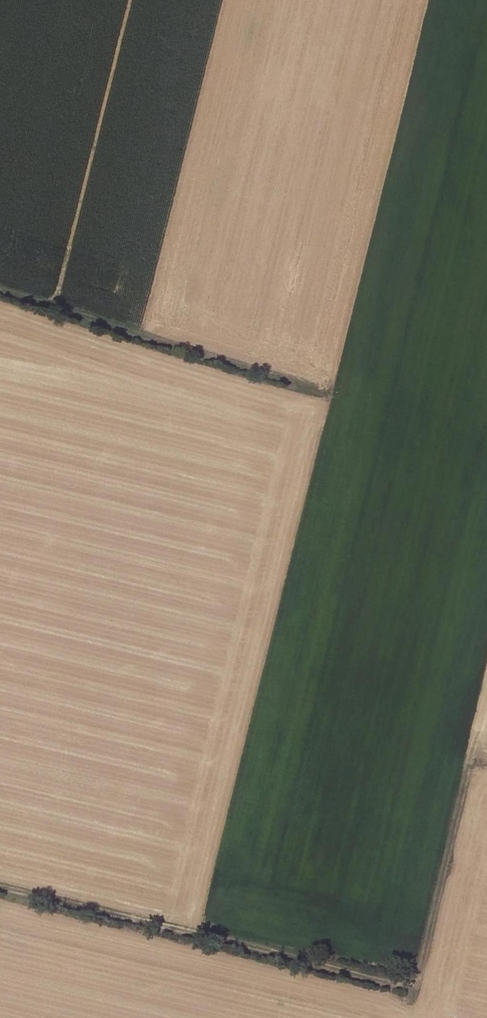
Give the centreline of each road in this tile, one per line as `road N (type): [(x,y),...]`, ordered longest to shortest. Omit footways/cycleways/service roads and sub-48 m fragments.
road 1 (track): [(0,898),(415,996)]

